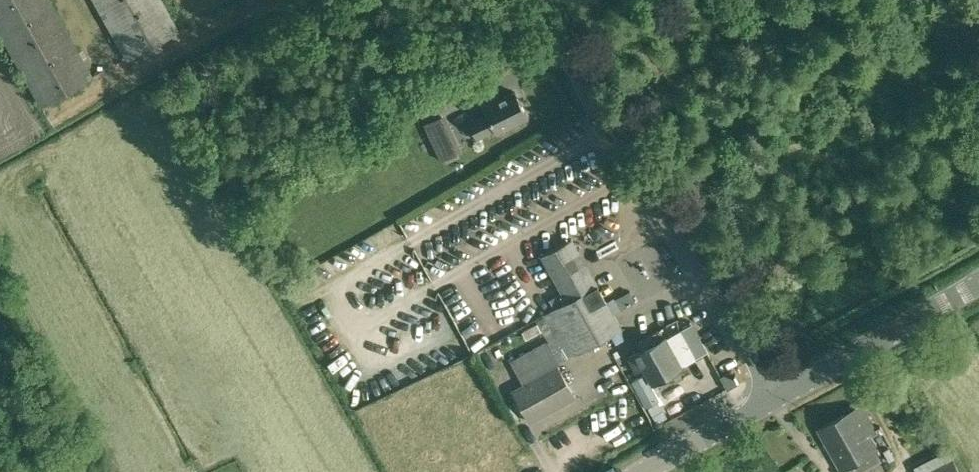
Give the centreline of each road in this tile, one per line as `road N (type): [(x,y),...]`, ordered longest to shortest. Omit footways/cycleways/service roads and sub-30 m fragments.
road 1 (unclassified): [(774,395),(593,112),(538,0)]
road 2 (unclassified): [(774,395),(978,283)]
road 3 (unclassified): [(637,471),(774,395)]

